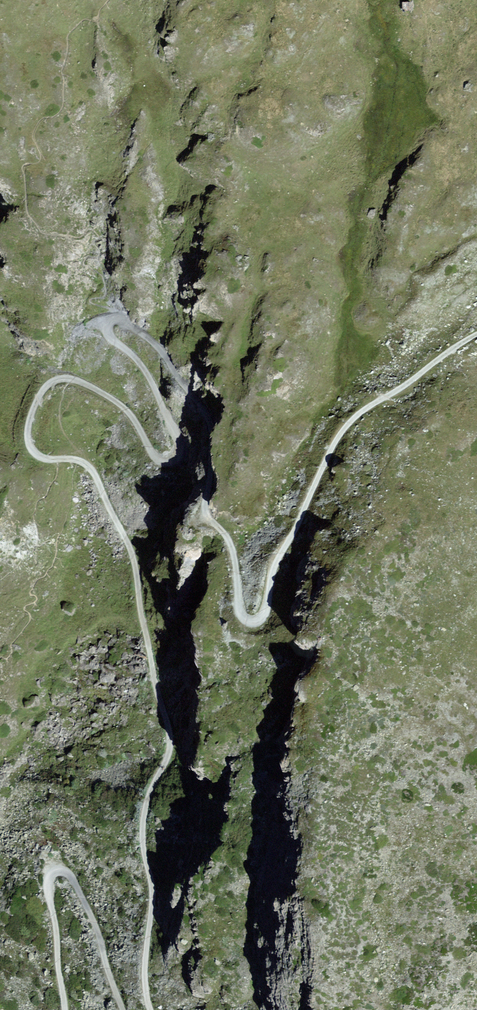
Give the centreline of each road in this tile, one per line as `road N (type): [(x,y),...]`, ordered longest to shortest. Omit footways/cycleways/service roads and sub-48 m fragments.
road 1 (track): [(476,335),(356,416),(332,447),(256,622),(241,615),(232,550),(206,516),(213,449),(202,407),(151,342),(118,321)]
road 2 (track): [(31,445),(43,459),(85,463),(131,551),(170,735),(141,838),(151,1009)]
road 3 (track): [(118,321),(106,327),(109,341),(143,367),(186,444),(183,463),(158,460),(136,420),(76,383),(55,382),(32,406),(31,445)]
road 4 (track): [(123,1009),(73,880),(55,875),(47,885),(64,1009)]

